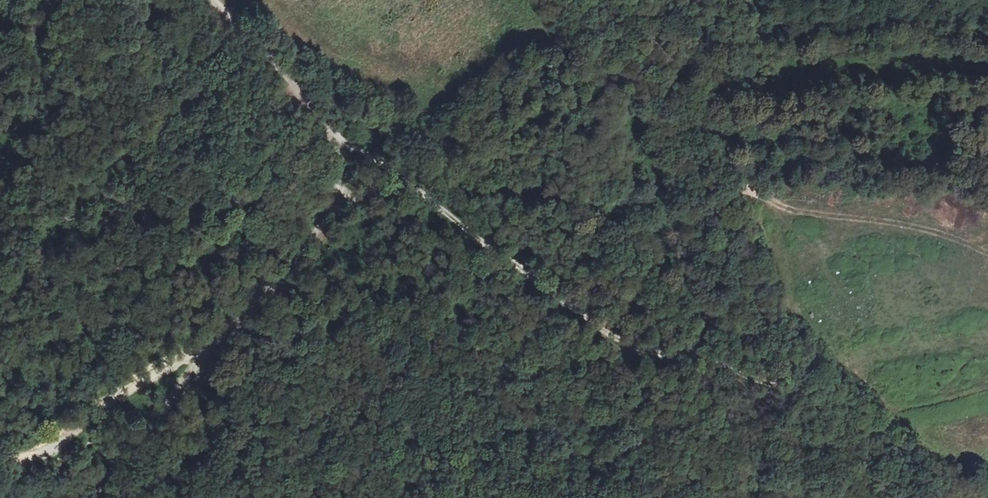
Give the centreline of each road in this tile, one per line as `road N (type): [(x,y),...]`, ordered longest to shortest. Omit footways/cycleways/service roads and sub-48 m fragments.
road 1 (track): [(803,397),(729,365),(647,350),(592,324),(340,132)]
road 2 (track): [(340,132),(310,135),(208,214),(111,275),(68,288),(33,279),(0,253)]
road 3 (track): [(146,425),(321,225),(334,201),(340,132)]
road 4 (track): [(976,497),(961,467),(803,397)]
road 5 (track): [(340,132),(218,0)]
road 6 (track): [(0,465),(146,425)]

